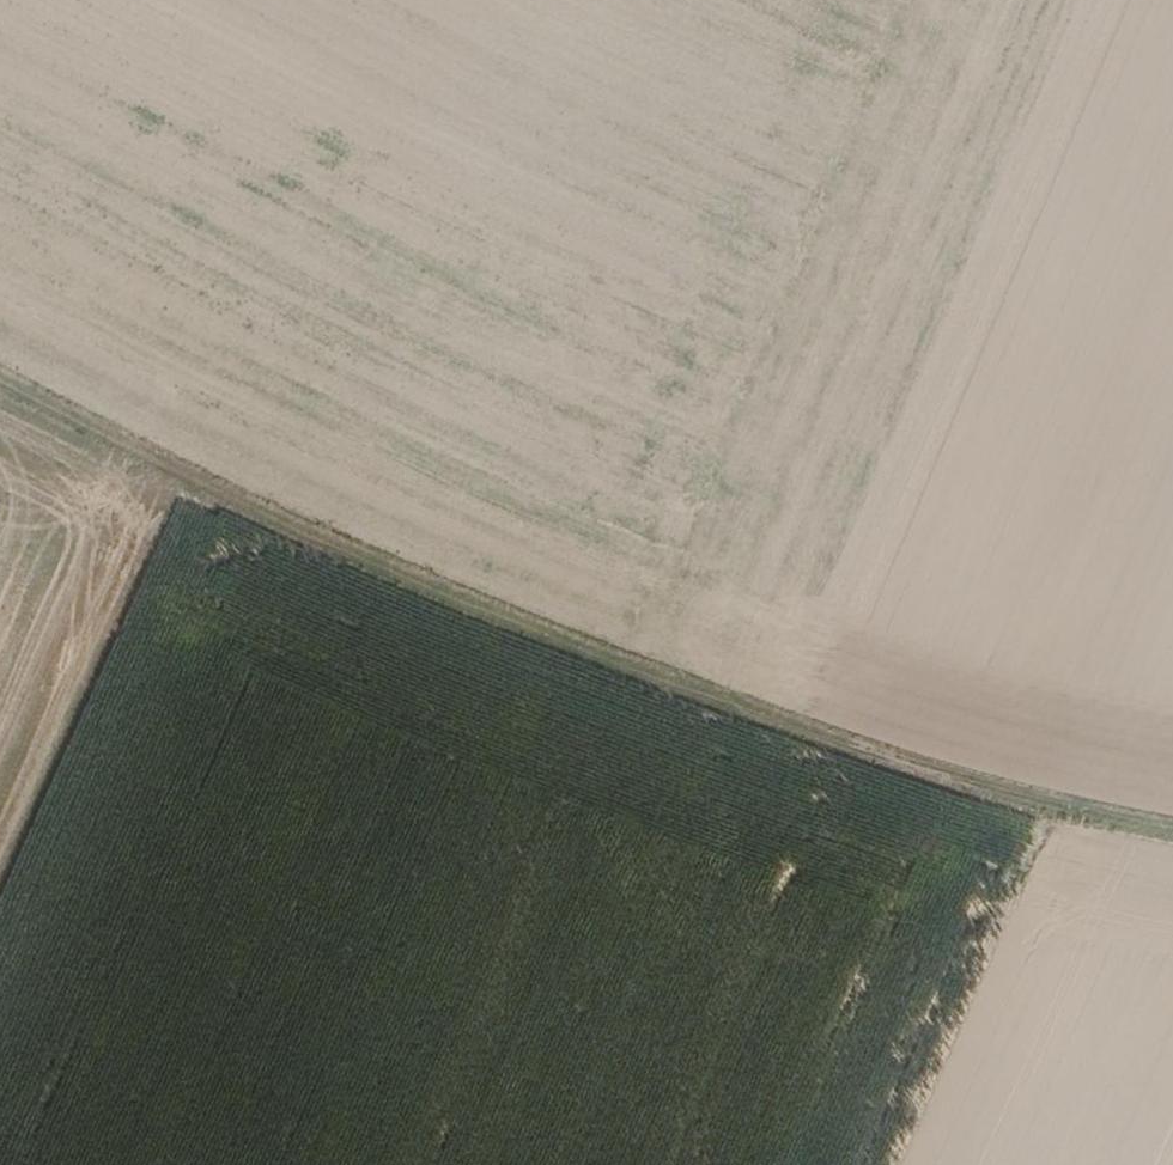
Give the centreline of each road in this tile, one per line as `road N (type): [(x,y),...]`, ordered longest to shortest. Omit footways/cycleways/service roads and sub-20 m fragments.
road 1 (track): [(1172,830),(1095,816),(709,696),(346,557),(0,372)]

